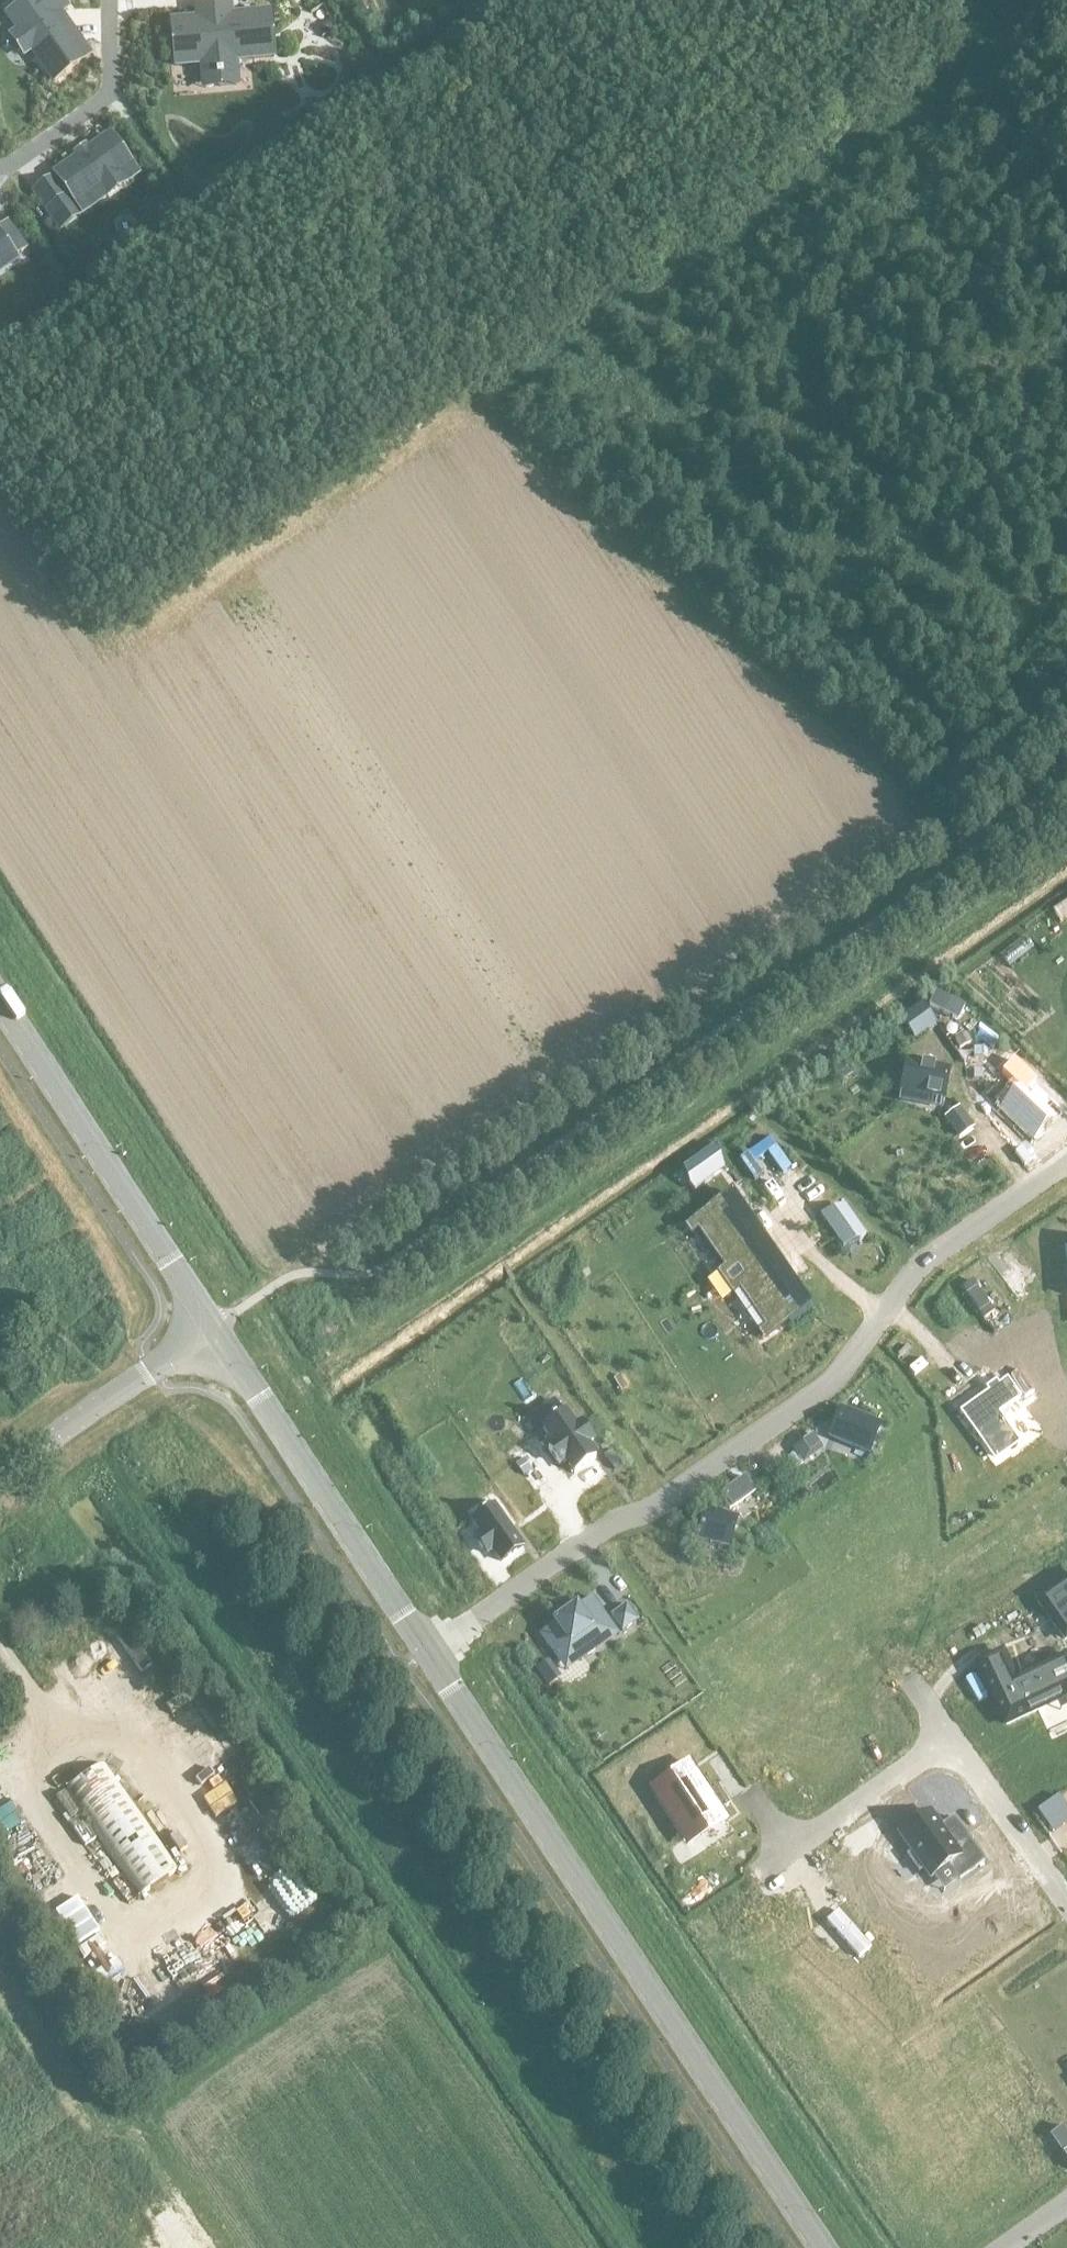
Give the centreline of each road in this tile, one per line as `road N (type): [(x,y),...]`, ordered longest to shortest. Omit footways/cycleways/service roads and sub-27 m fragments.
road 1 (residential): [(1066,1159),(937,1249),(830,1381),(674,1495),(600,1533),(427,1652)]
road 2 (tertiary): [(824,2247),(427,1652)]
road 3 (tertiary): [(187,1283),(0,997)]
road 4 (tertiary): [(427,1652),(250,1380)]
road 5 (residential): [(763,1870),(954,1739)]
road 6 (tertiary): [(0,1482),(163,1363)]
road 7 (residential): [(954,1739),(1066,1896)]
road 8 (tertiary): [(250,1380),(272,1340),(259,1297),(217,1276),(187,1283)]
road 9 (residential): [(0,168),(119,86)]

